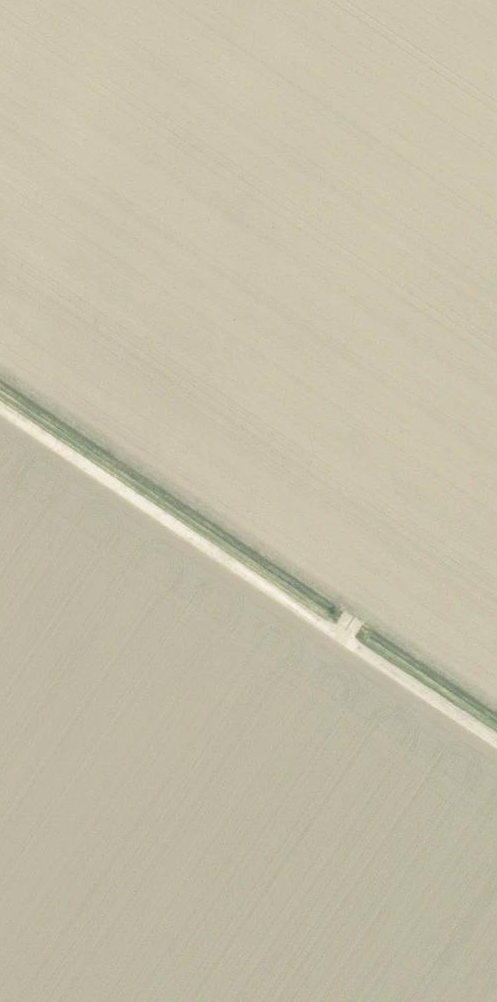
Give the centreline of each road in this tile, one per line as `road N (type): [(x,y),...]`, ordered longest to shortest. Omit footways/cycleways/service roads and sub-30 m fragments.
road 1 (track): [(0,414),(496,749)]

